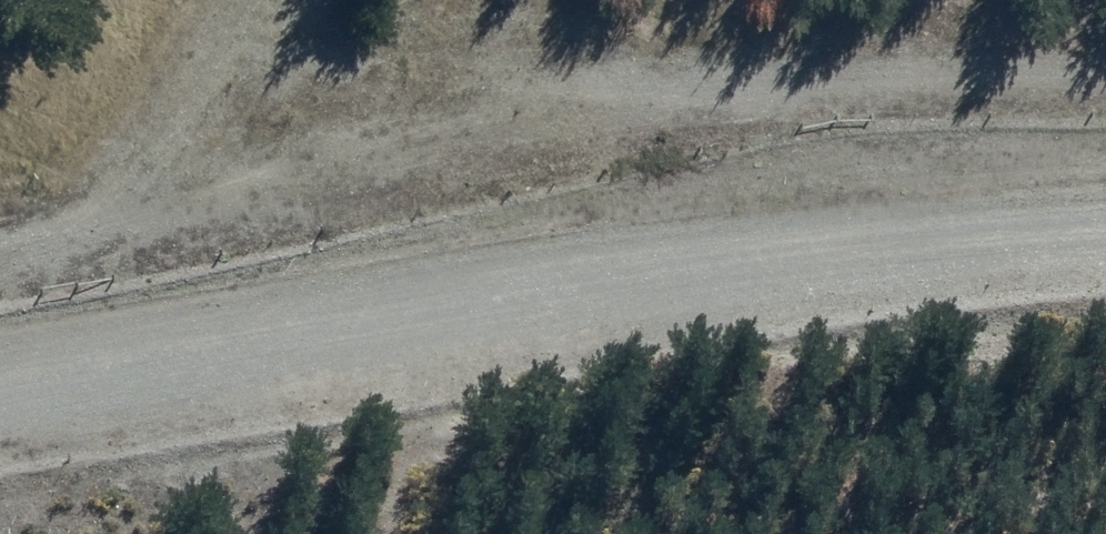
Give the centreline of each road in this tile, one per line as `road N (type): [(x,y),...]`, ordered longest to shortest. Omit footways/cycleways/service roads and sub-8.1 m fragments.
road 1 (track): [(0,259),(835,64),(1105,61)]
road 2 (unclassified): [(0,400),(698,282),(1105,250)]
road 3 (track): [(71,291),(66,247),(137,87),(199,0)]

